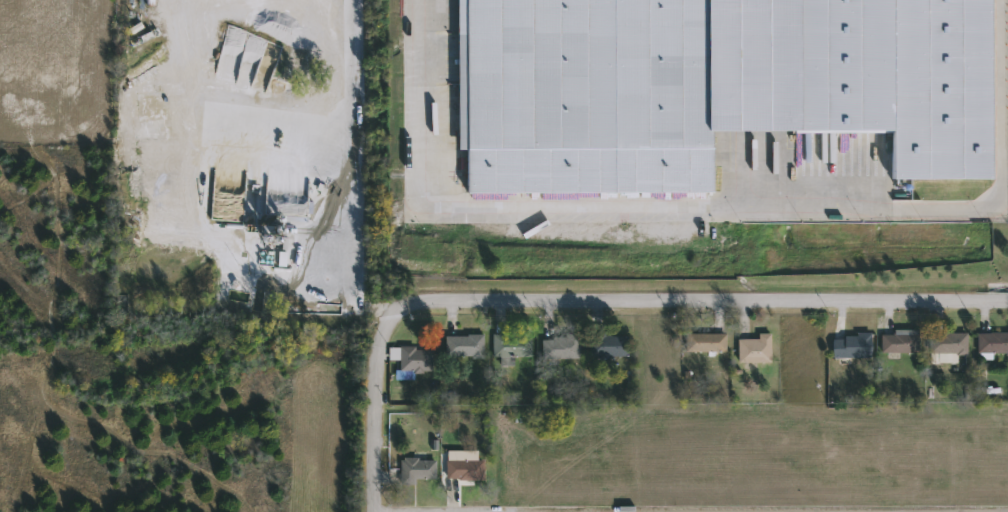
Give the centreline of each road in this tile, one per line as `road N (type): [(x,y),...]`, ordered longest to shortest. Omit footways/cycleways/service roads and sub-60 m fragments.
road 1 (residential): [(370,511),(380,338),(411,306),(1007,301)]

